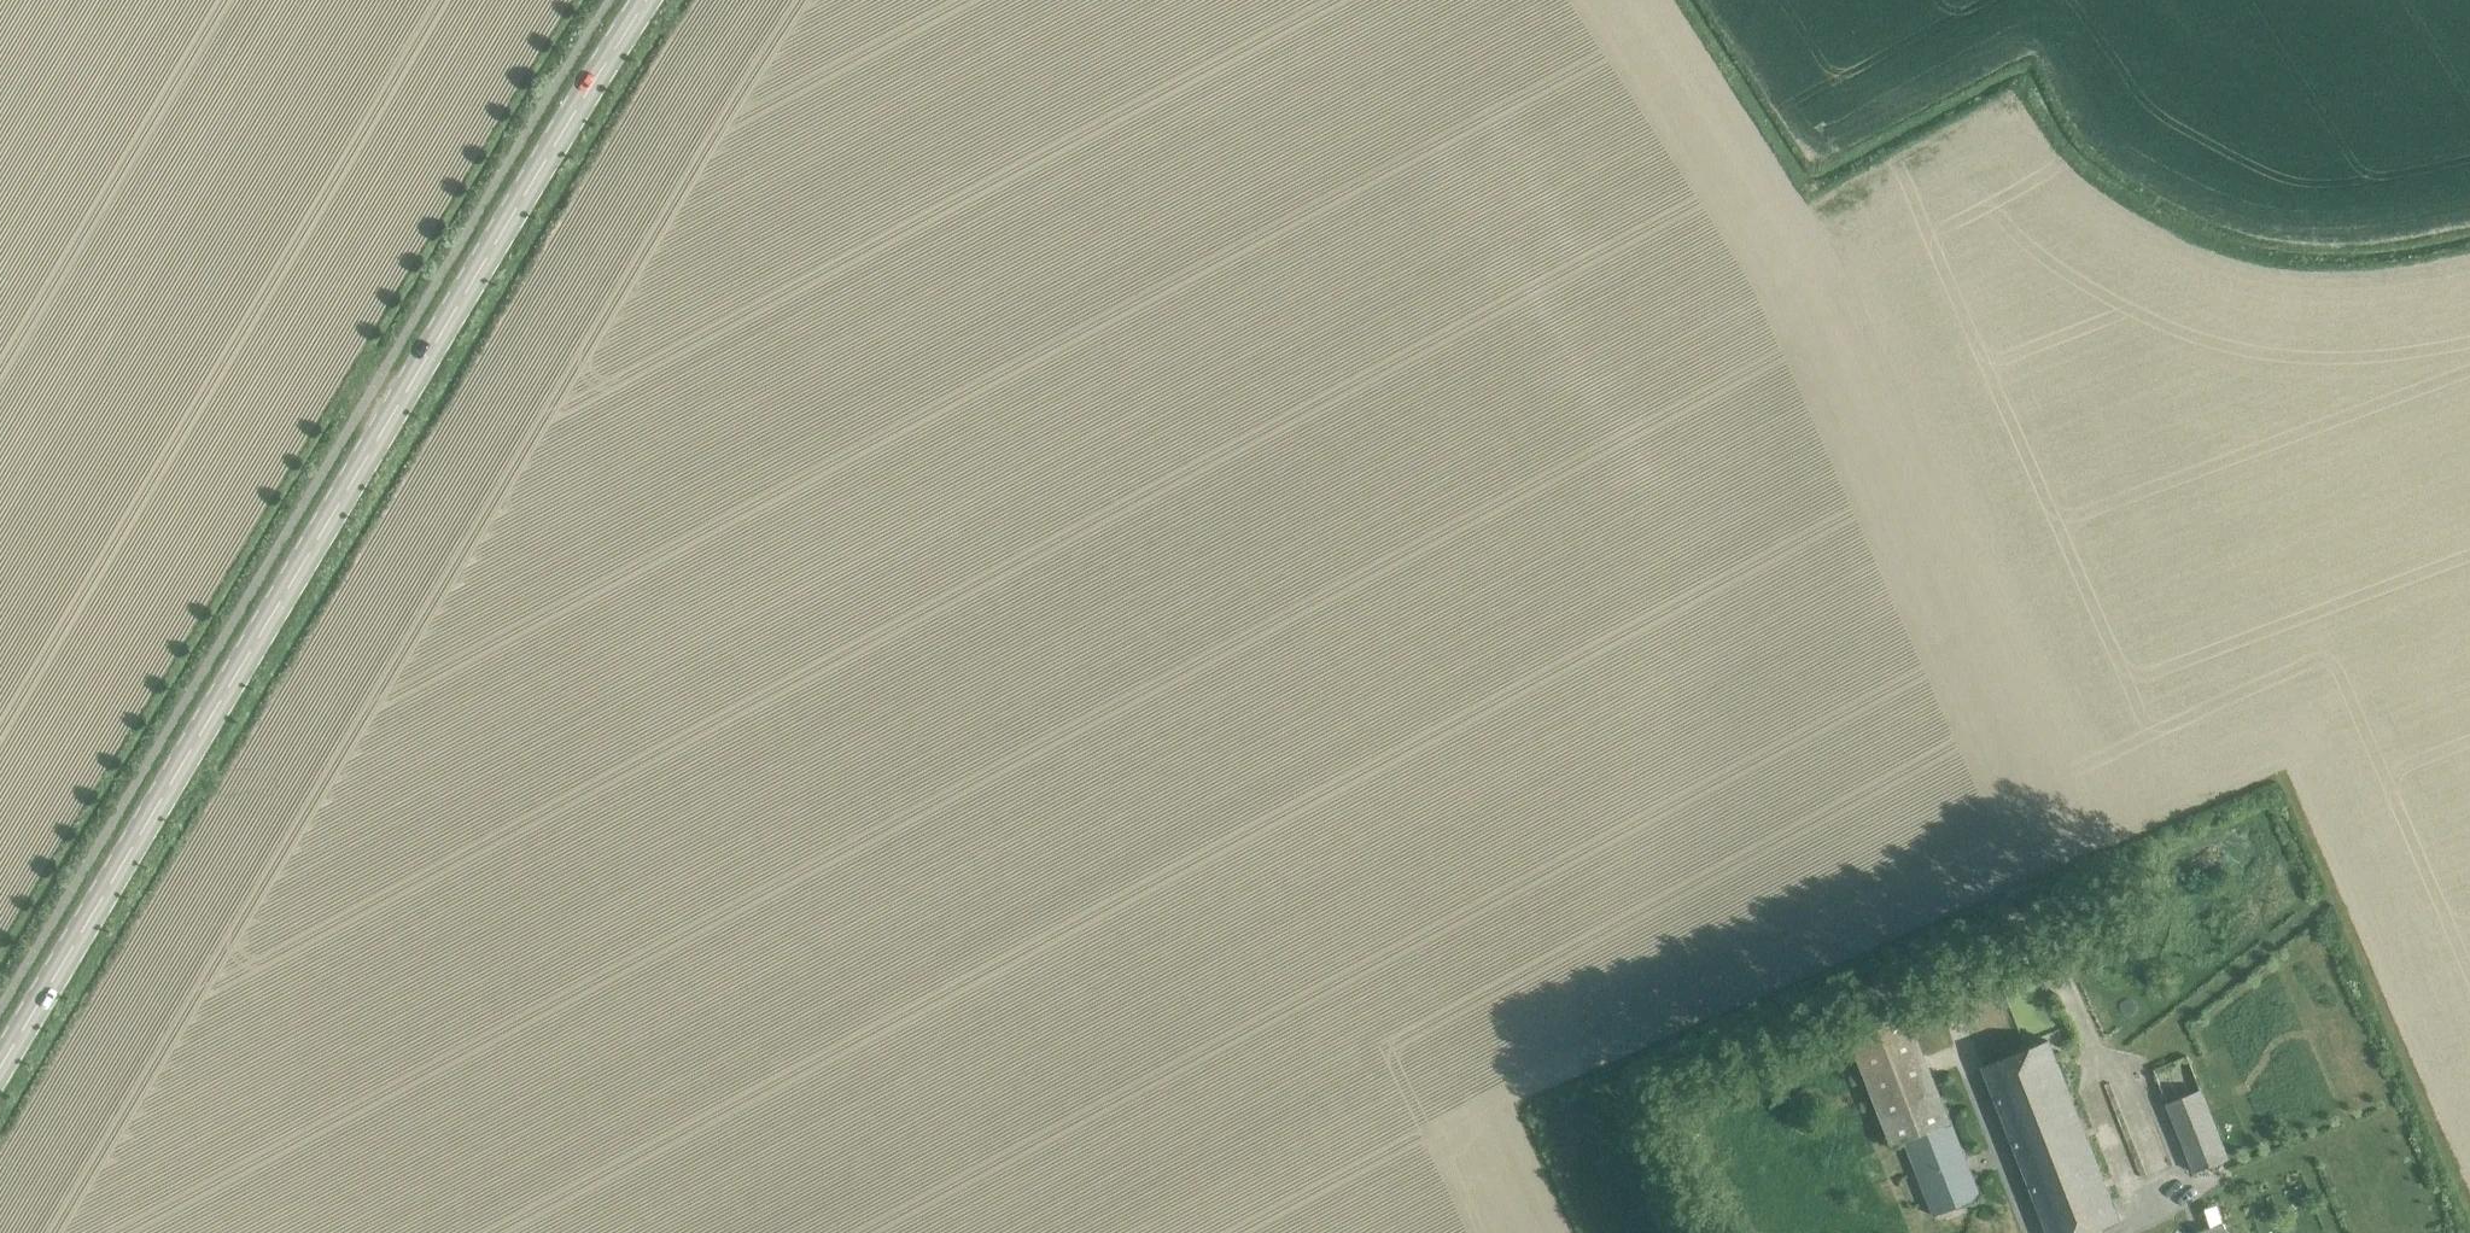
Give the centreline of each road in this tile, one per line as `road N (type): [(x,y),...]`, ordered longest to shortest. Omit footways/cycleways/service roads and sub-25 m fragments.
road 1 (secondary): [(0,1067),(648,0)]

